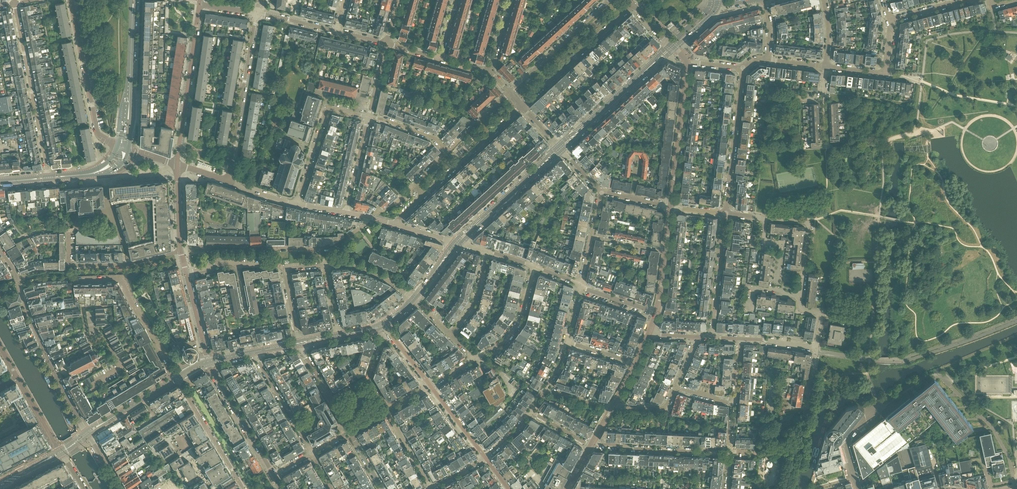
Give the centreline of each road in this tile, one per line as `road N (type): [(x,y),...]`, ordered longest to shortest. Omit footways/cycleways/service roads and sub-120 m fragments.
road 1 (residential): [(672,47),(634,6),(523,107)]
road 2 (residential): [(14,3),(49,177)]
road 3 (residential): [(227,182),(256,13)]
road 4 (residential): [(299,343),(383,488)]
road 5 (residential): [(124,148),(97,131),(70,0)]
road 6 (residential): [(199,4),(177,165)]
road 7 (tertiary): [(560,148),(672,47)]
road 8 (secondary): [(133,0),(124,148)]
road 9 (residential): [(726,214),(744,69)]
road 10 (residential): [(369,116),(325,107),(298,204)]
road 11 (residential): [(687,64),(671,208)]
road 12 (residential): [(785,488),(817,348)]
road 13 (residential): [(181,251),(129,264),(71,265),(68,236)]
road 14 (tertiary): [(458,241),(560,148)]
road 15 (residential): [(593,441),(730,451)]
road 16 (residential): [(609,0),(510,93)]
road 17 (residential): [(423,196),(523,107)]
road 18 (residential): [(208,362),(273,475)]
road 19 (residential): [(29,317),(86,433)]
road 20 (residential): [(250,248),(333,247),(369,218)]
road 21 (residential): [(177,379),(244,488)]
road 22 (residential): [(711,337),(726,214)]

